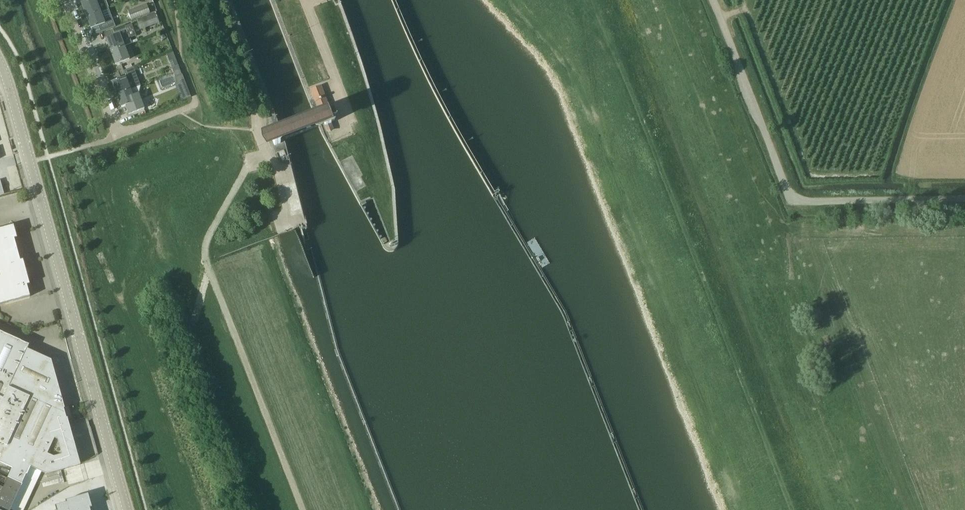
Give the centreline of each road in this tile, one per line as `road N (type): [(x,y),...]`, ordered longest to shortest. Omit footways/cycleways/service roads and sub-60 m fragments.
road 1 (unclassified): [(128,509),(0,64)]
road 2 (unclassified): [(714,0),(796,201),(964,199)]
road 3 (residential): [(65,0),(117,136),(196,105)]

